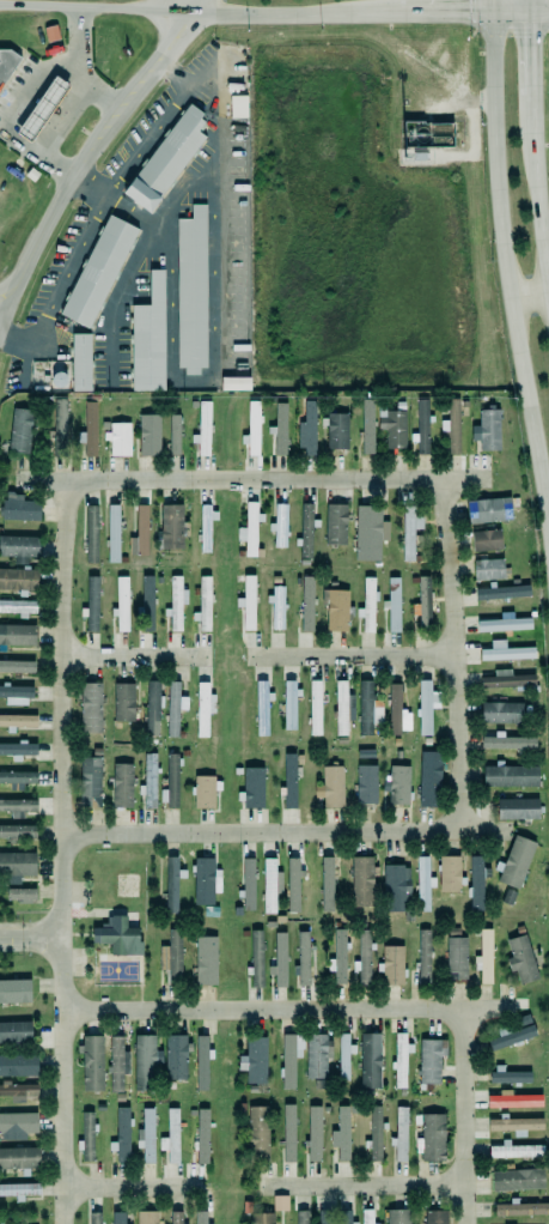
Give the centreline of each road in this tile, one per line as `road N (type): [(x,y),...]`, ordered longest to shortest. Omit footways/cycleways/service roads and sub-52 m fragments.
road 1 (residential): [(63,1223),(59,658),(68,479)]
road 2 (secondary): [(492,14),(506,263),(548,531)]
road 3 (residential): [(22,479),(490,478)]
road 4 (residential): [(61,835),(510,831)]
road 5 (residential): [(63,1010),(510,1007)]
road 6 (residential): [(462,831),(453,590),(439,478)]
road 7 (residential): [(465,1007),(466,1223)]
road 8 (secondary): [(185,13),(398,16)]
road 9 (residential): [(456,655),(246,656)]
road 10 (residential): [(465,1186),(258,1187)]
road 11 (secondary): [(548,291),(532,93)]
road 12 (secondary): [(0,6),(185,13)]
road 13 (residential): [(213,656),(59,658)]
road 14 (residential): [(205,1187),(63,1188)]

